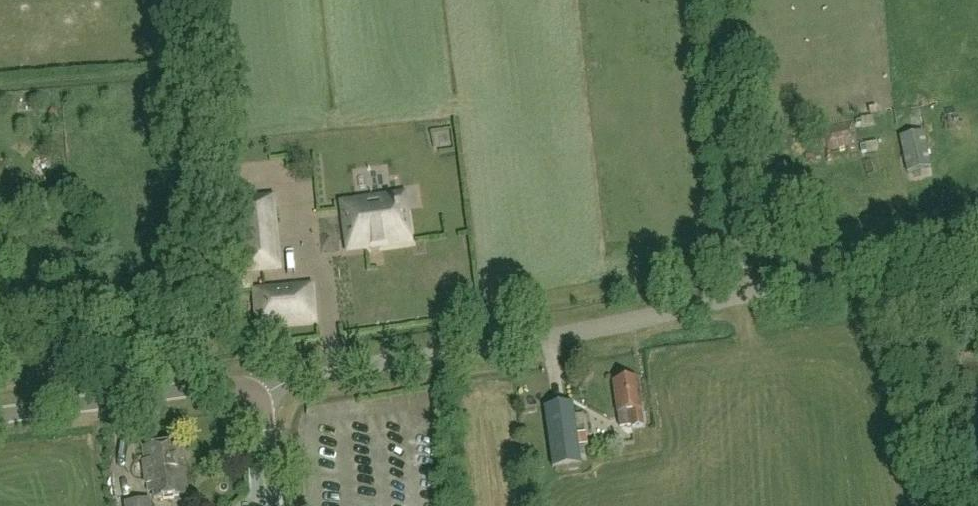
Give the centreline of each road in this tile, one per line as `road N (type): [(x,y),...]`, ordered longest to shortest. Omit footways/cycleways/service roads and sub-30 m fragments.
road 1 (residential): [(263,394),(312,370),(602,328),(750,293)]
road 2 (unclassified): [(750,293),(724,0)]
road 3 (unclassified): [(0,416),(227,384),(263,394)]
road 4 (residential): [(750,293),(977,241)]

